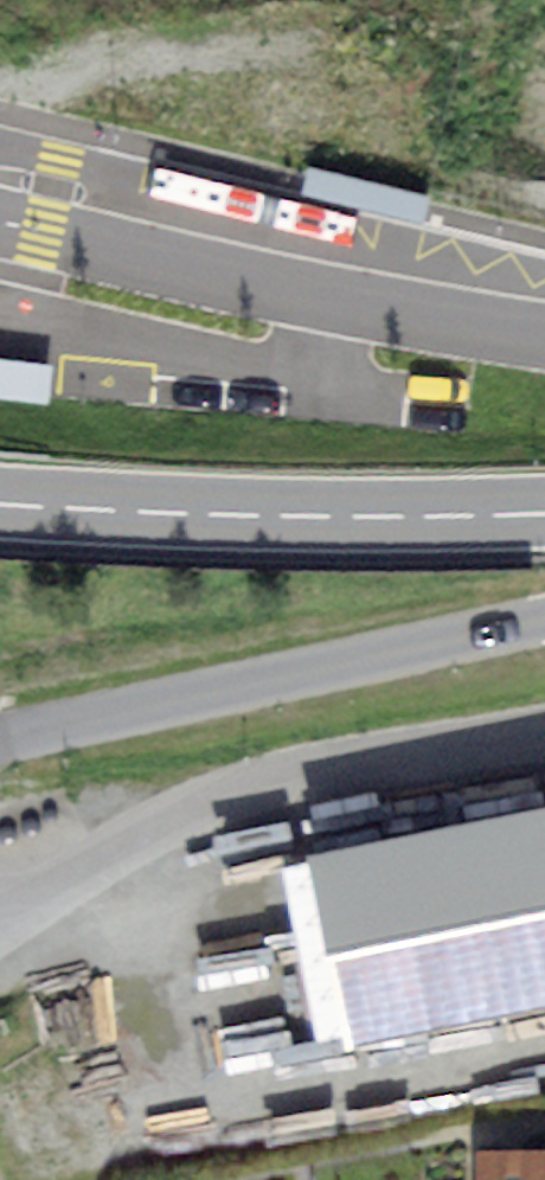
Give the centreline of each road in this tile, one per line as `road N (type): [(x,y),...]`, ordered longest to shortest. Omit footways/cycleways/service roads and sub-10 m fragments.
road 1 (residential): [(0,914),(259,785),(331,764),(544,727)]
road 2 (tertiary): [(544,271),(62,156),(0,149)]
road 3 (primary): [(0,744),(544,621)]
road 4 (primary): [(544,511),(329,516),(0,506)]

